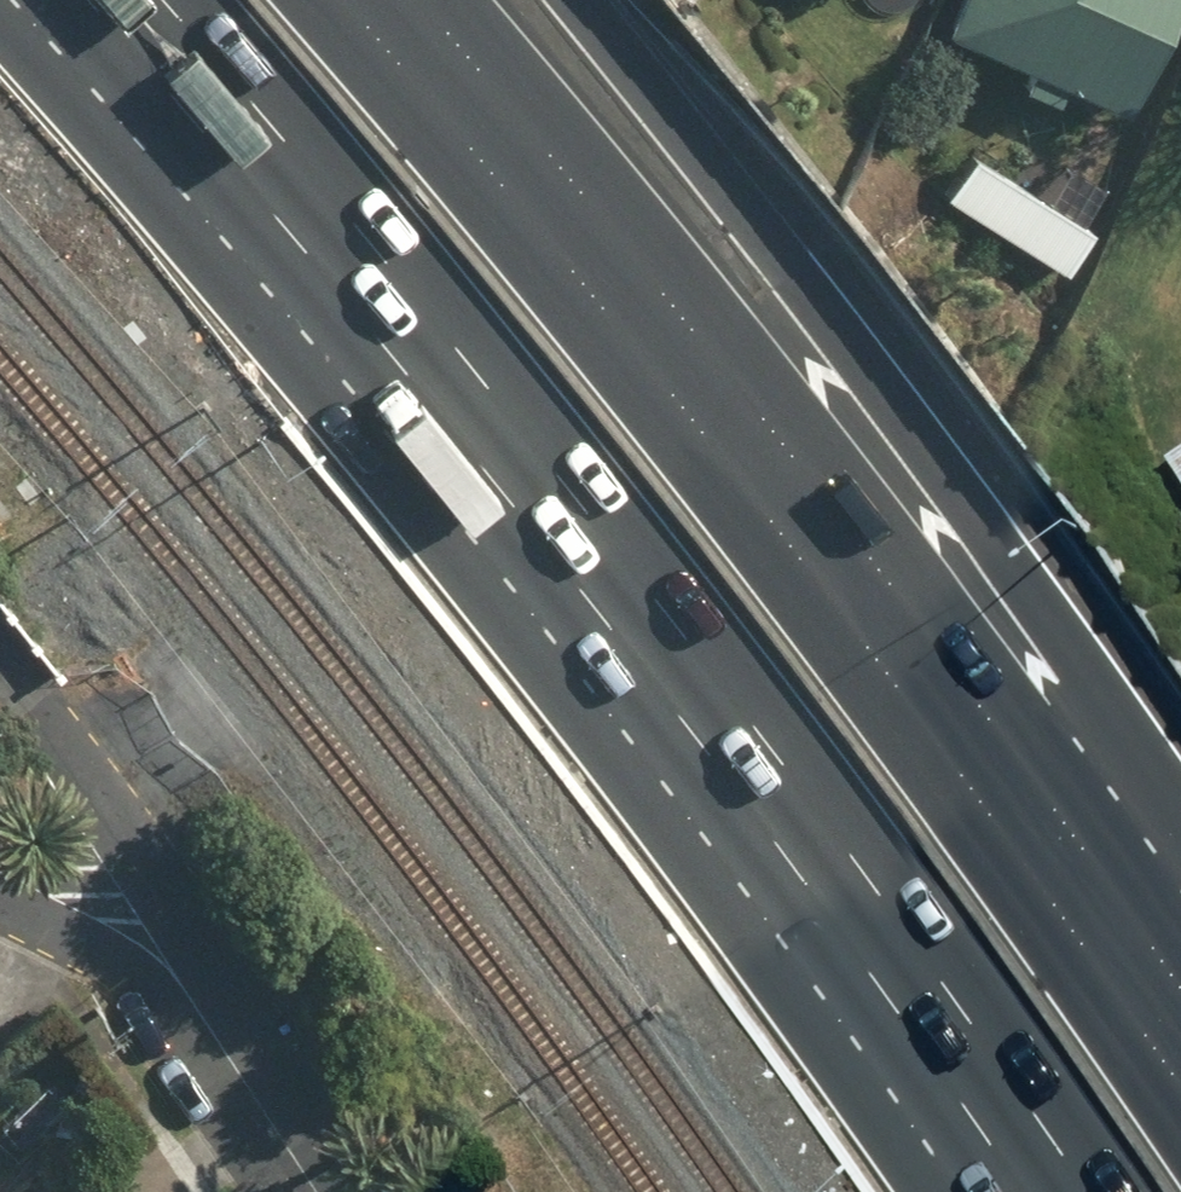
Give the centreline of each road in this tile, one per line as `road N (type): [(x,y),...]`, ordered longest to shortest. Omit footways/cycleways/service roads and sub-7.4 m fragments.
road 1 (motorway): [(1095,1191),(681,621),(158,0)]
road 2 (motorway): [(343,0),(906,689),(1160,1051)]
road 3 (motorway): [(568,0),(1046,608),(1160,1051)]
road 4 (residential): [(0,653),(174,911),(234,1060)]
road 5 (residential): [(234,1060),(0,901)]
road 6 (residential): [(234,1060),(333,1191)]

